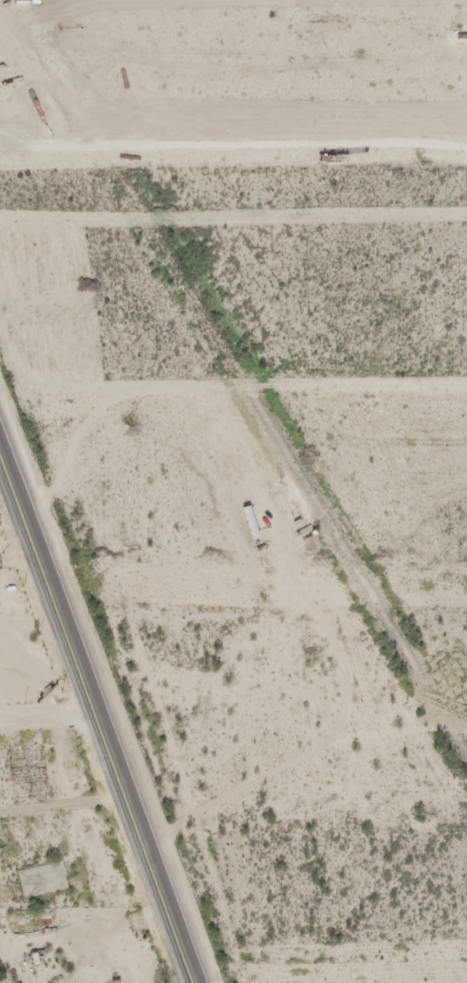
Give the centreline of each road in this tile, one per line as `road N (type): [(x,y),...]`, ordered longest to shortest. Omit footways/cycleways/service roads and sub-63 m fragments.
road 1 (trunk): [(189,982),(0,468)]

